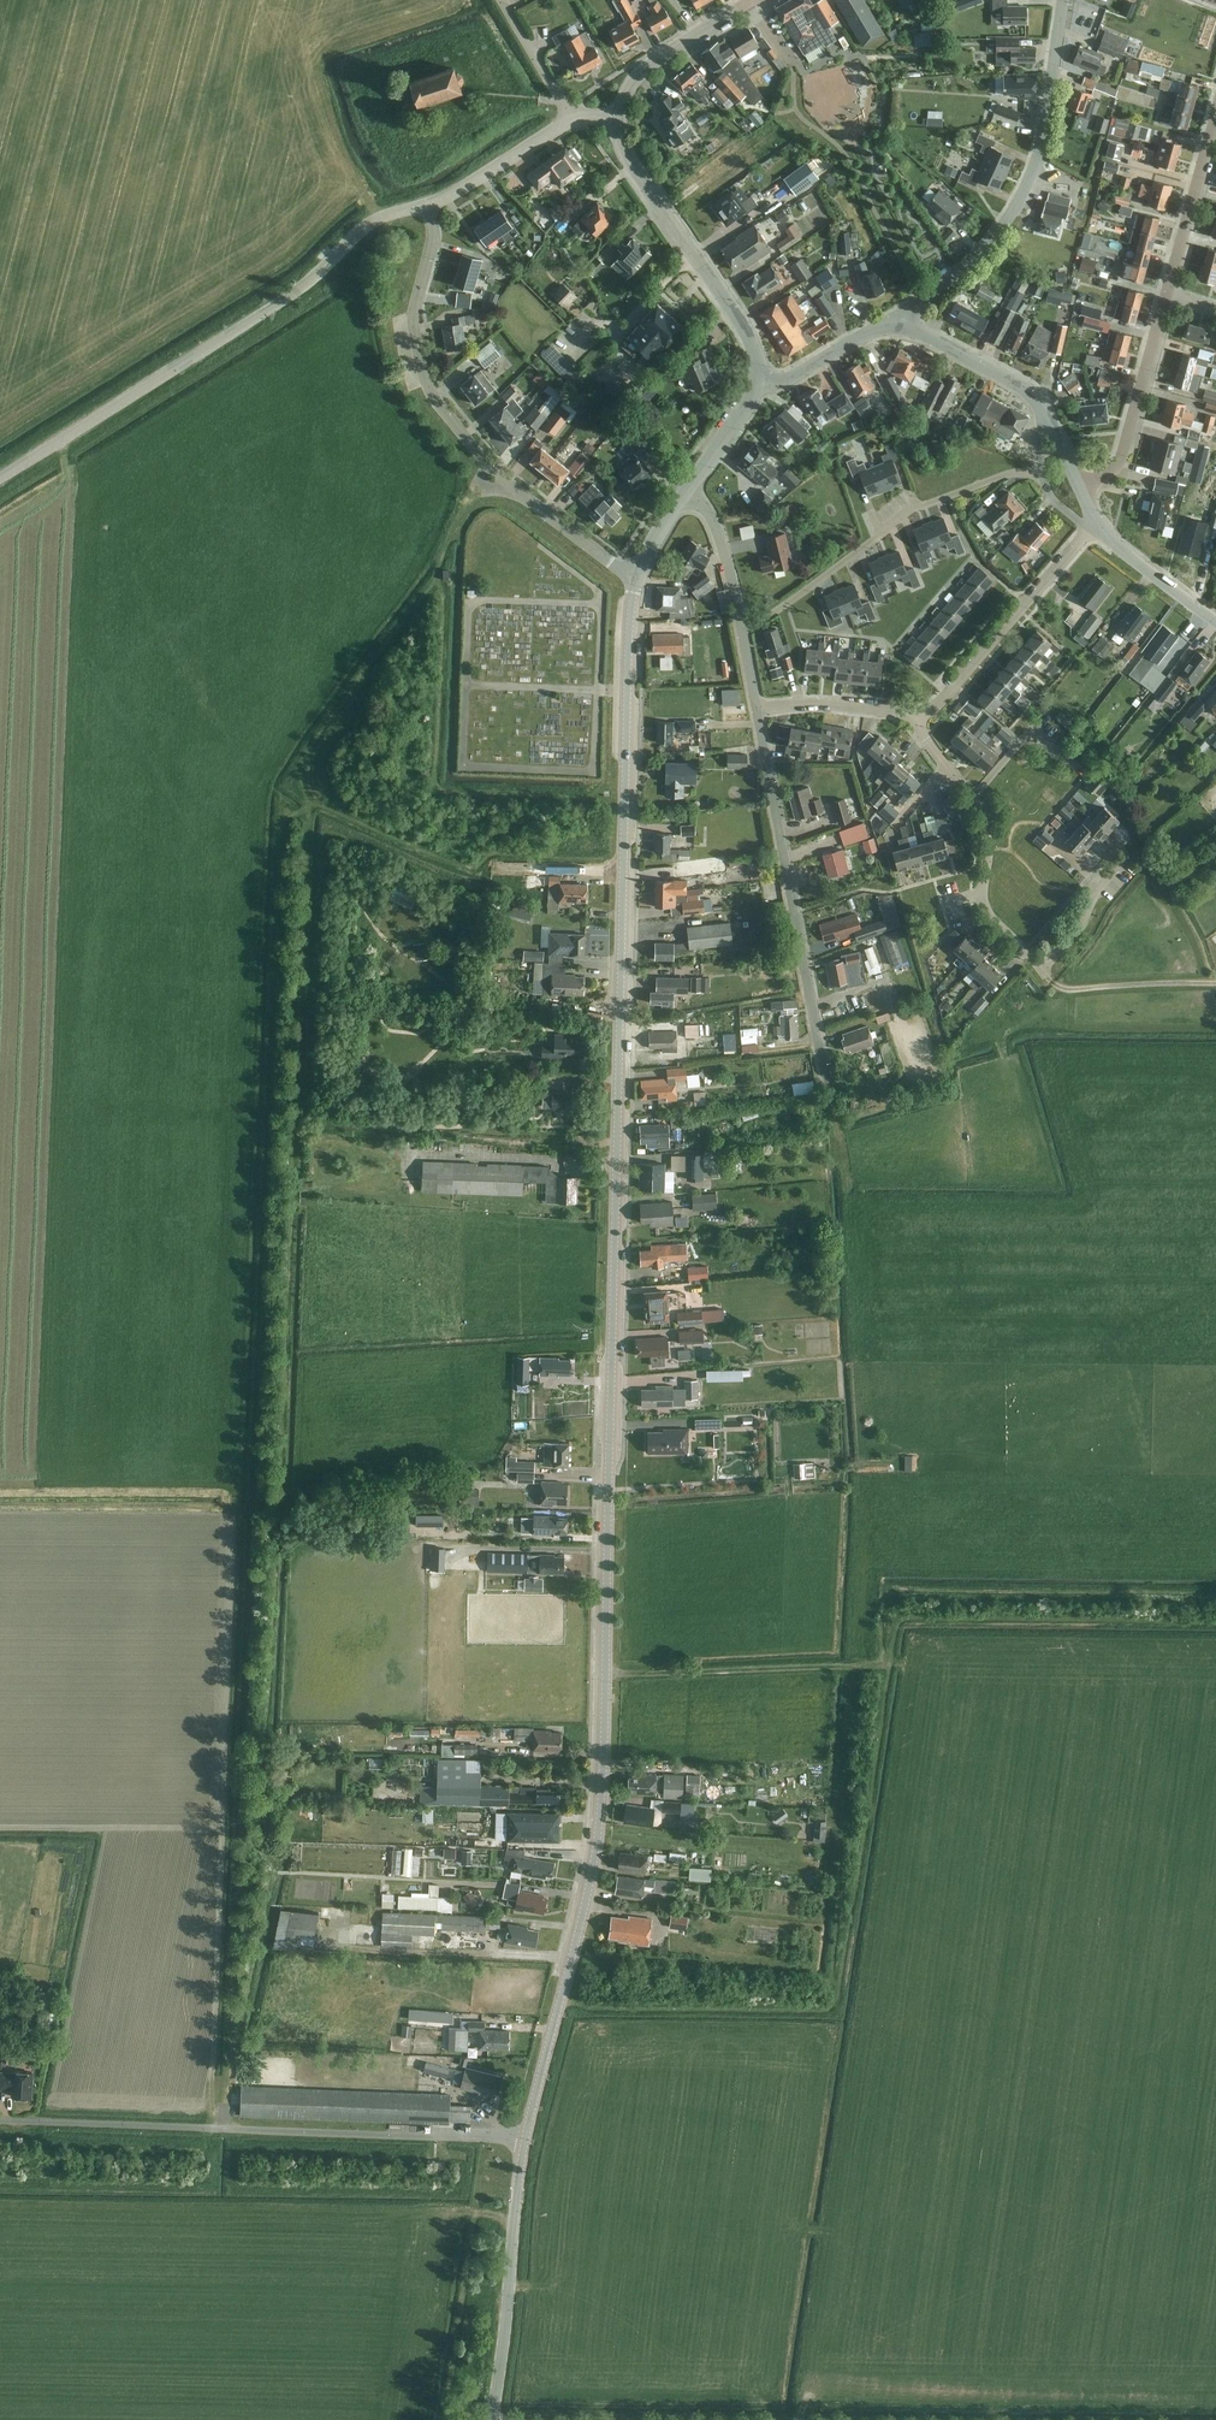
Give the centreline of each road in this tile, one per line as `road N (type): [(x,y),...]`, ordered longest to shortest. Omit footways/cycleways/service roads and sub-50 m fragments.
road 1 (tertiary): [(528,2139),(594,1865),(604,1766),(634,577)]
road 2 (residential): [(528,2139),(0,2120)]
road 3 (tertiary): [(0,478),(269,310),(358,234),(428,205)]
road 4 (residential): [(634,577),(508,485),(433,394),(415,318),(432,242),(428,205)]
road 5 (residential): [(892,322),(983,249),(1034,170),(1064,0)]
road 6 (residential): [(827,1088),(758,711)]
road 7 (residential): [(1124,860),(1043,968),(985,907),(987,821),(948,765)]
road 8 (residential): [(1042,476),(1015,473),(915,508),(742,628)]
road 9 (tertiary): [(759,384),(742,323),(630,161),(619,121)]
road 10 (tertiary): [(493,2419),(528,2139)]
road 11 (residential): [(918,723),(1095,523)]
road 12 (residential): [(1081,489),(1116,467),(1124,448),(1168,293)]
road 13 (tertiary): [(619,121),(640,71),(751,0)]
road 14 (residential): [(1168,293),(1215,114)]
road 15 (tertiary): [(1042,405),(1019,384),(892,322)]
road 16 (tertiary): [(428,205),(572,120)]
road 17 (residential): [(758,711),(804,703),(890,708),(918,723)]
road 18 (tertiary): [(1215,621),(1095,523)]
road 19 (residential): [(742,628),(720,538),(692,485)]
road 20 (tertiary): [(759,384),(892,322)]
road 21 (residential): [(572,120),(503,0)]
road 22 (tertiary): [(692,485),(759,384)]

